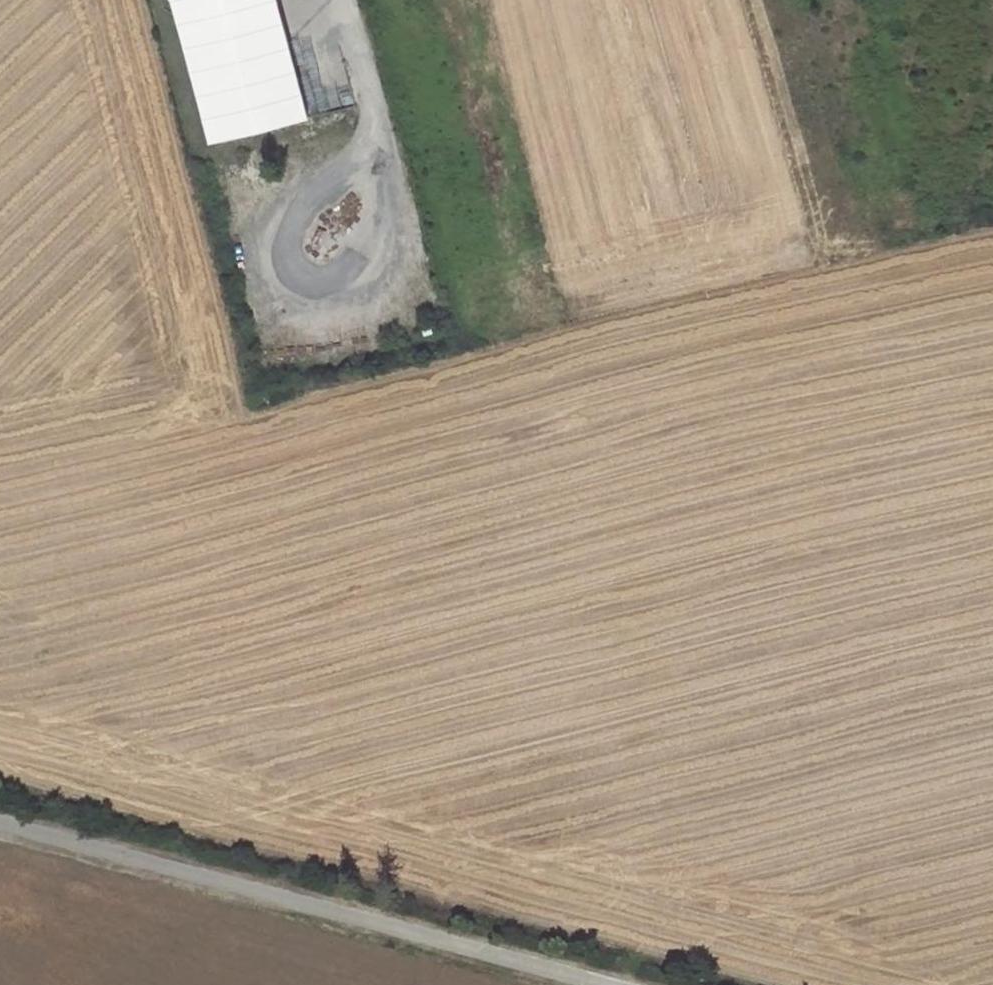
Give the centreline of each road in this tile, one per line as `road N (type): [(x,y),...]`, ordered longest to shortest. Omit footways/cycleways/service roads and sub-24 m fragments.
road 1 (unclassified): [(0,819),(616,984)]

